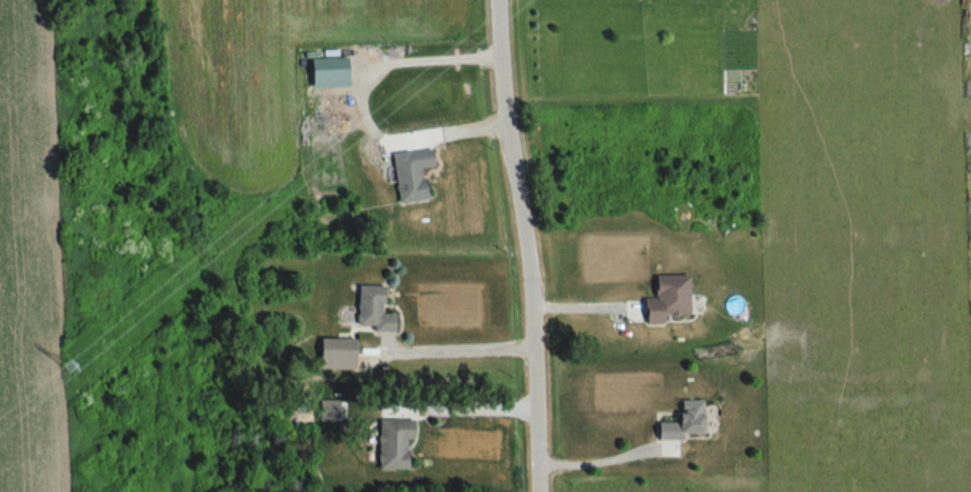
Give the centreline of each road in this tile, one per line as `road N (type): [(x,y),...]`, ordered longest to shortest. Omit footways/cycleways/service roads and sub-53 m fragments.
road 1 (residential): [(503,0),(505,93),(535,316),(537,491)]

